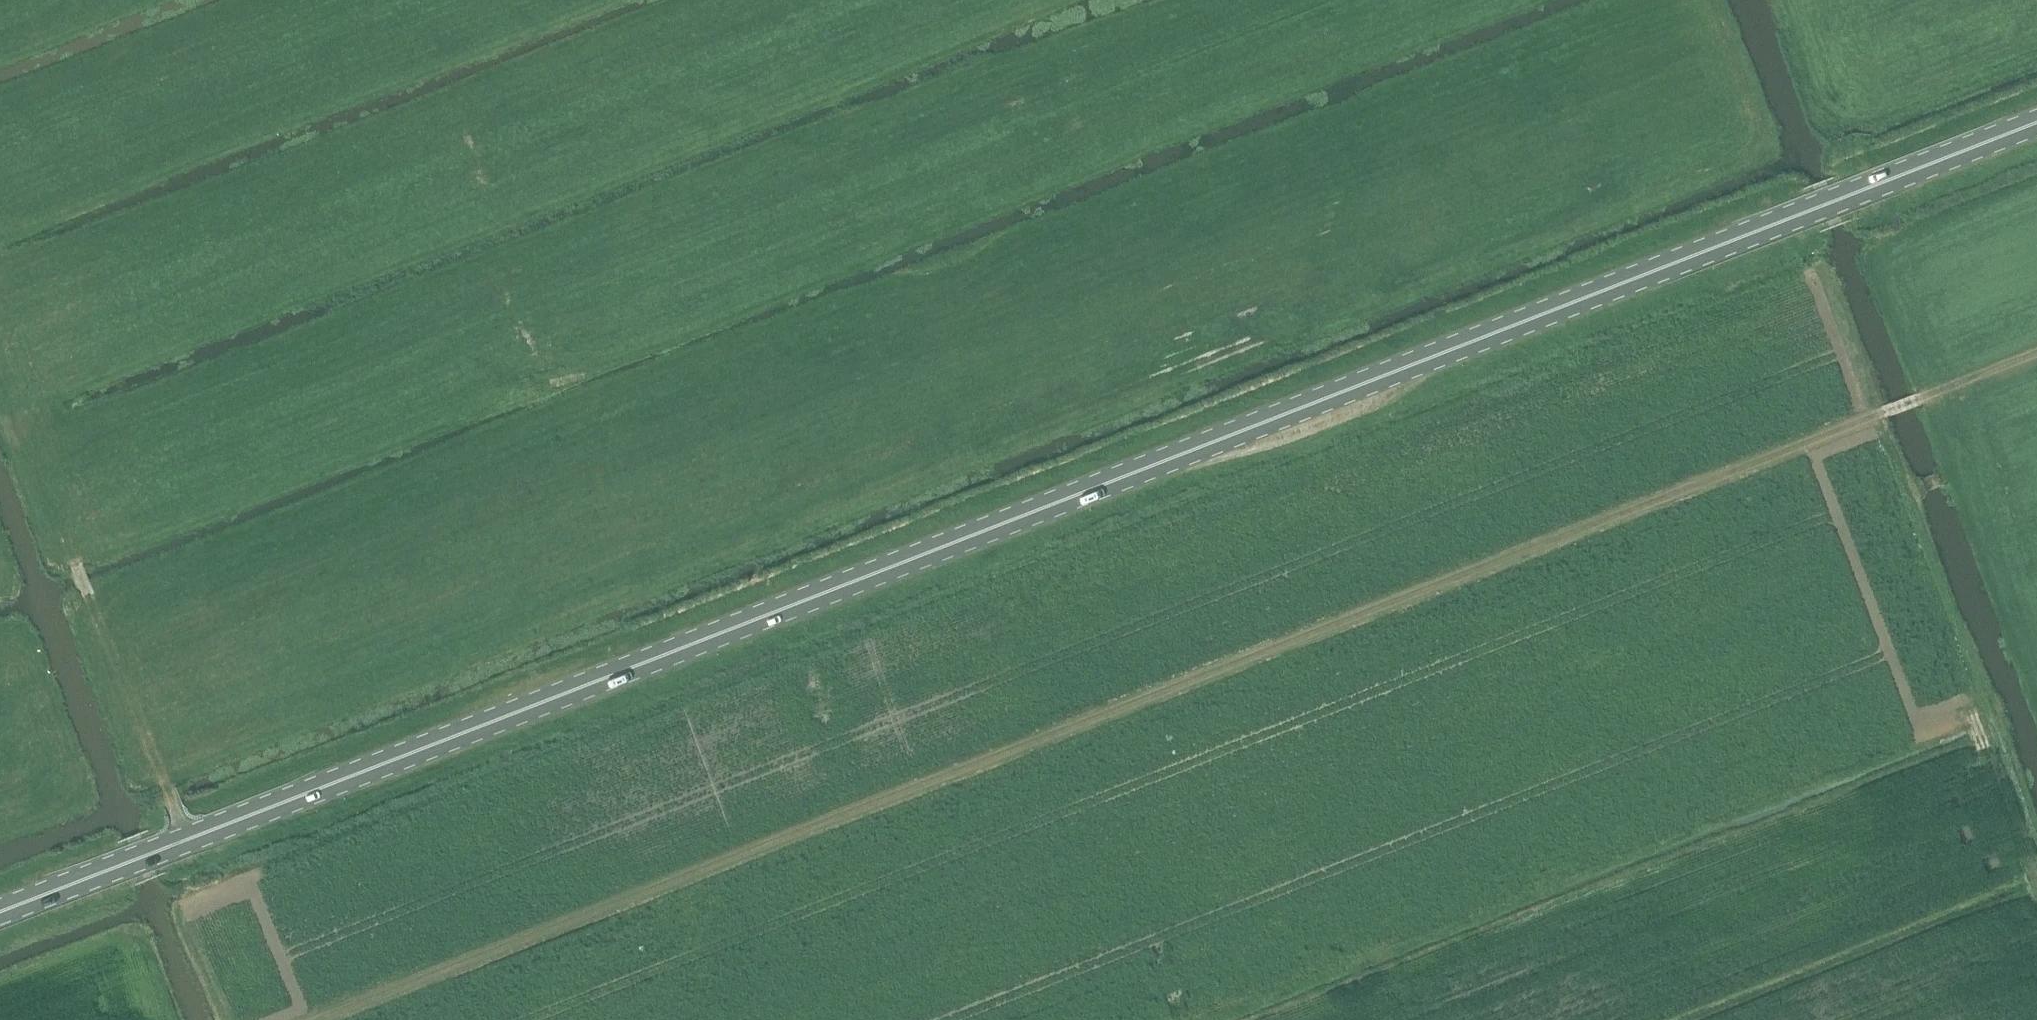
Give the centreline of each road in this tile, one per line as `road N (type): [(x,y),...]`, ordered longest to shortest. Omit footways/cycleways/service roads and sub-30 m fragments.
road 1 (primary): [(0,911),(2036,123)]
road 2 (track): [(316,1019),(2036,353)]

